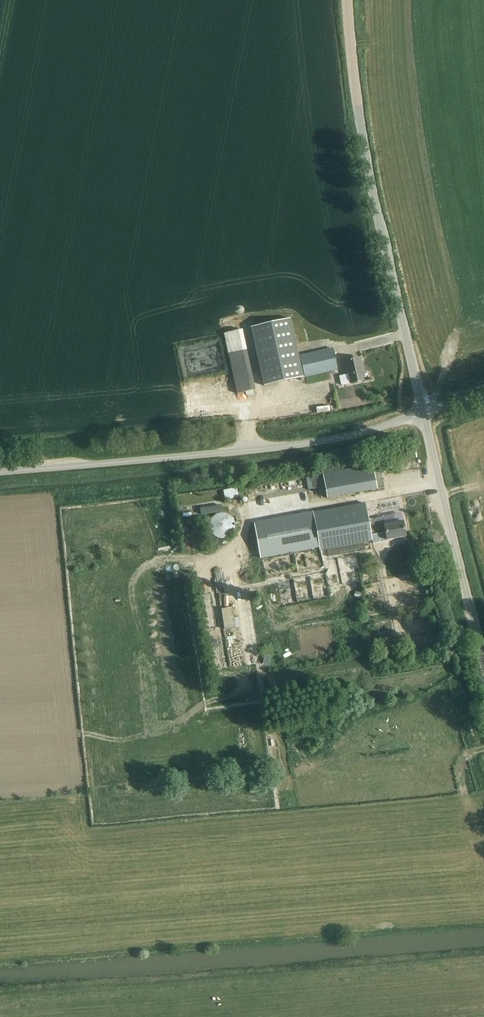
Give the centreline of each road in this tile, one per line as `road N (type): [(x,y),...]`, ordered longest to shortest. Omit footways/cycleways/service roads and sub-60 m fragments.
road 1 (unclassified): [(422,413),(339,438),(0,472)]
road 2 (unclassified): [(422,413),(376,205),(348,0)]
road 3 (unclassified): [(483,669),(422,413)]

